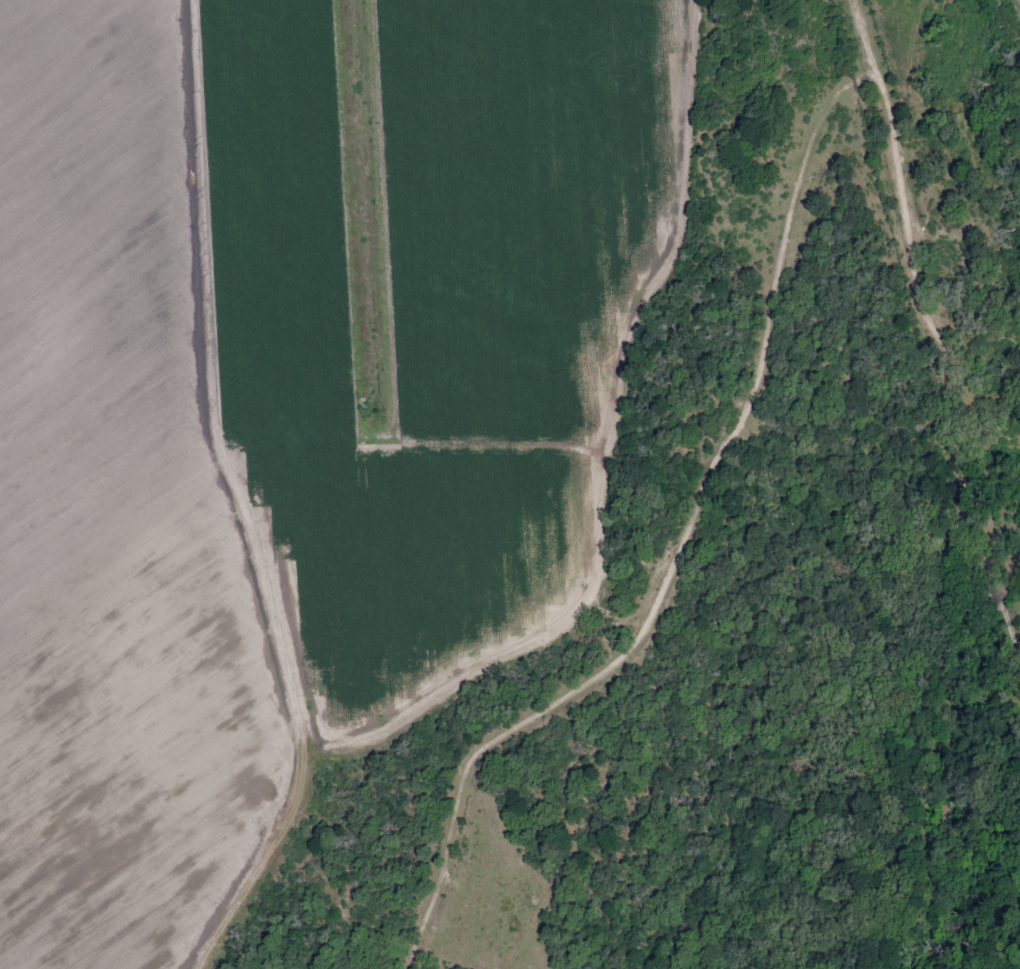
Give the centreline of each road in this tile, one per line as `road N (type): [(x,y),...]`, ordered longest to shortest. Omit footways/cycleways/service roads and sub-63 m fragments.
road 1 (track): [(862,0),(1019,632)]

